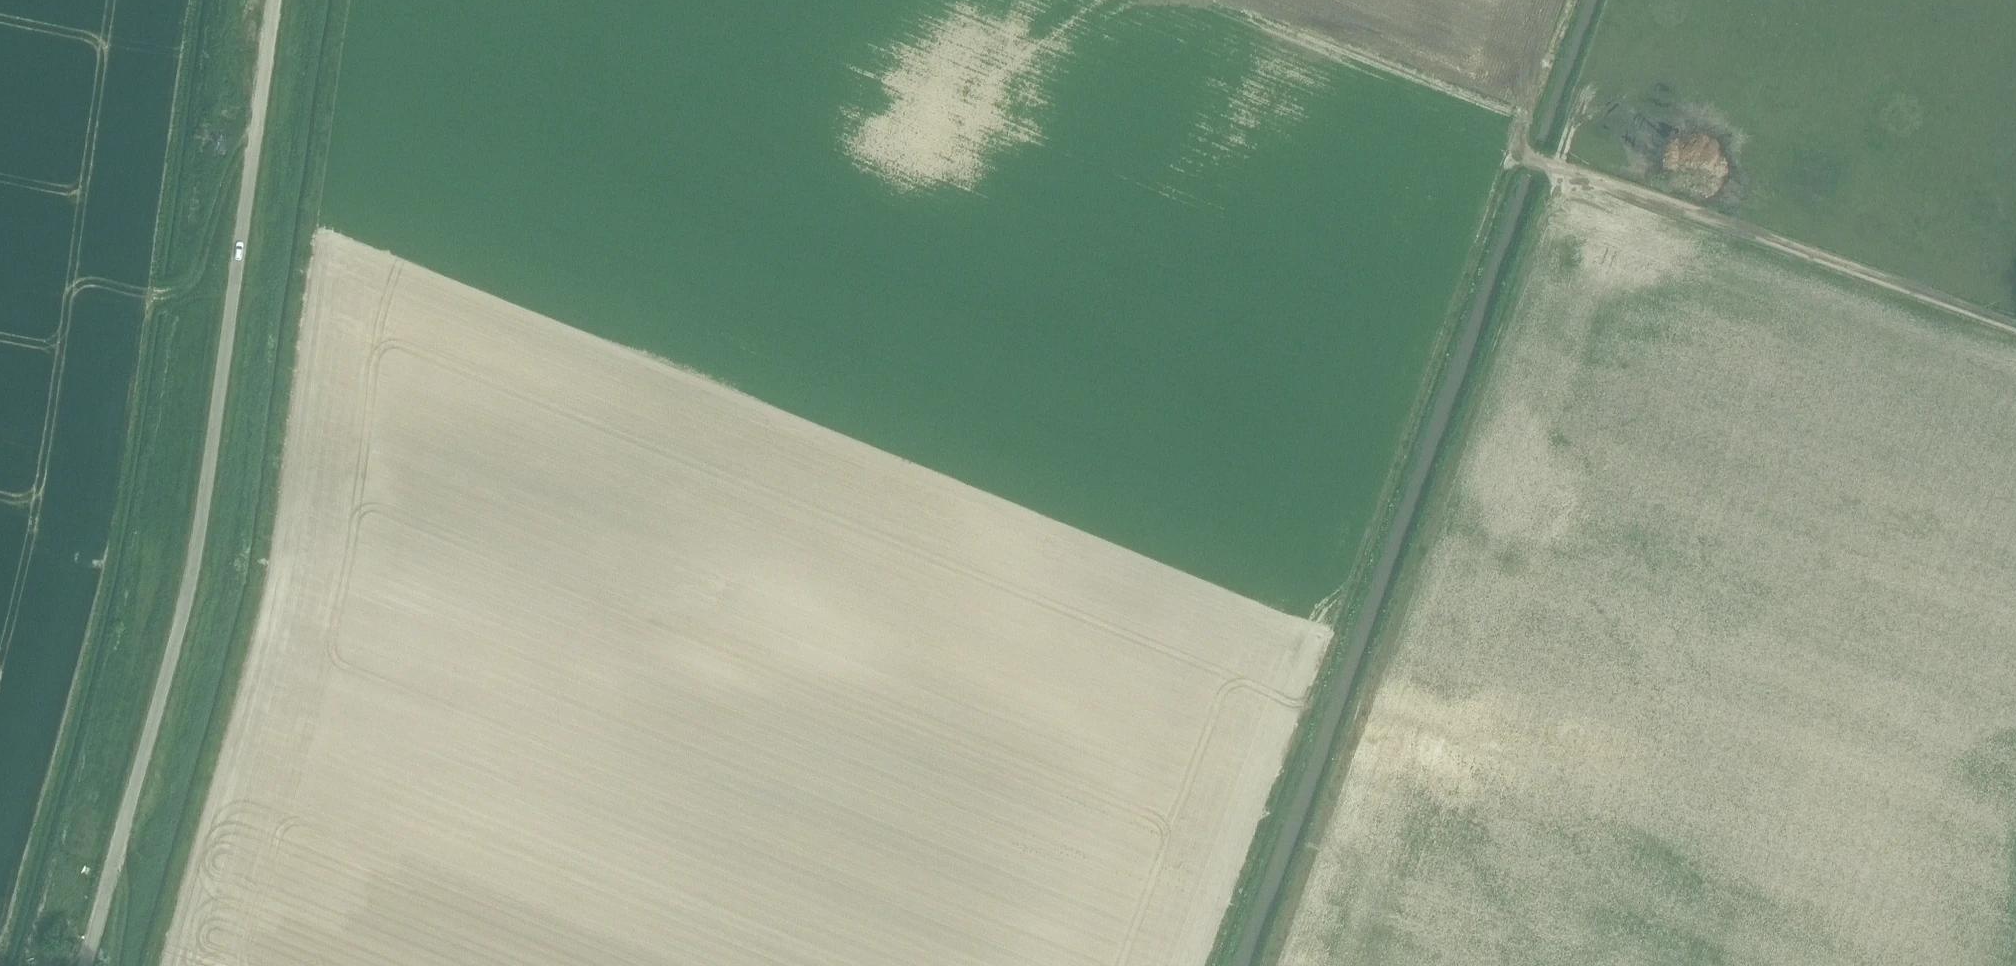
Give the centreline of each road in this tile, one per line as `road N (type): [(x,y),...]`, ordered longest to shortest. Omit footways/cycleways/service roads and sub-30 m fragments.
road 1 (unclassified): [(85,965),(182,619),(273,0)]

